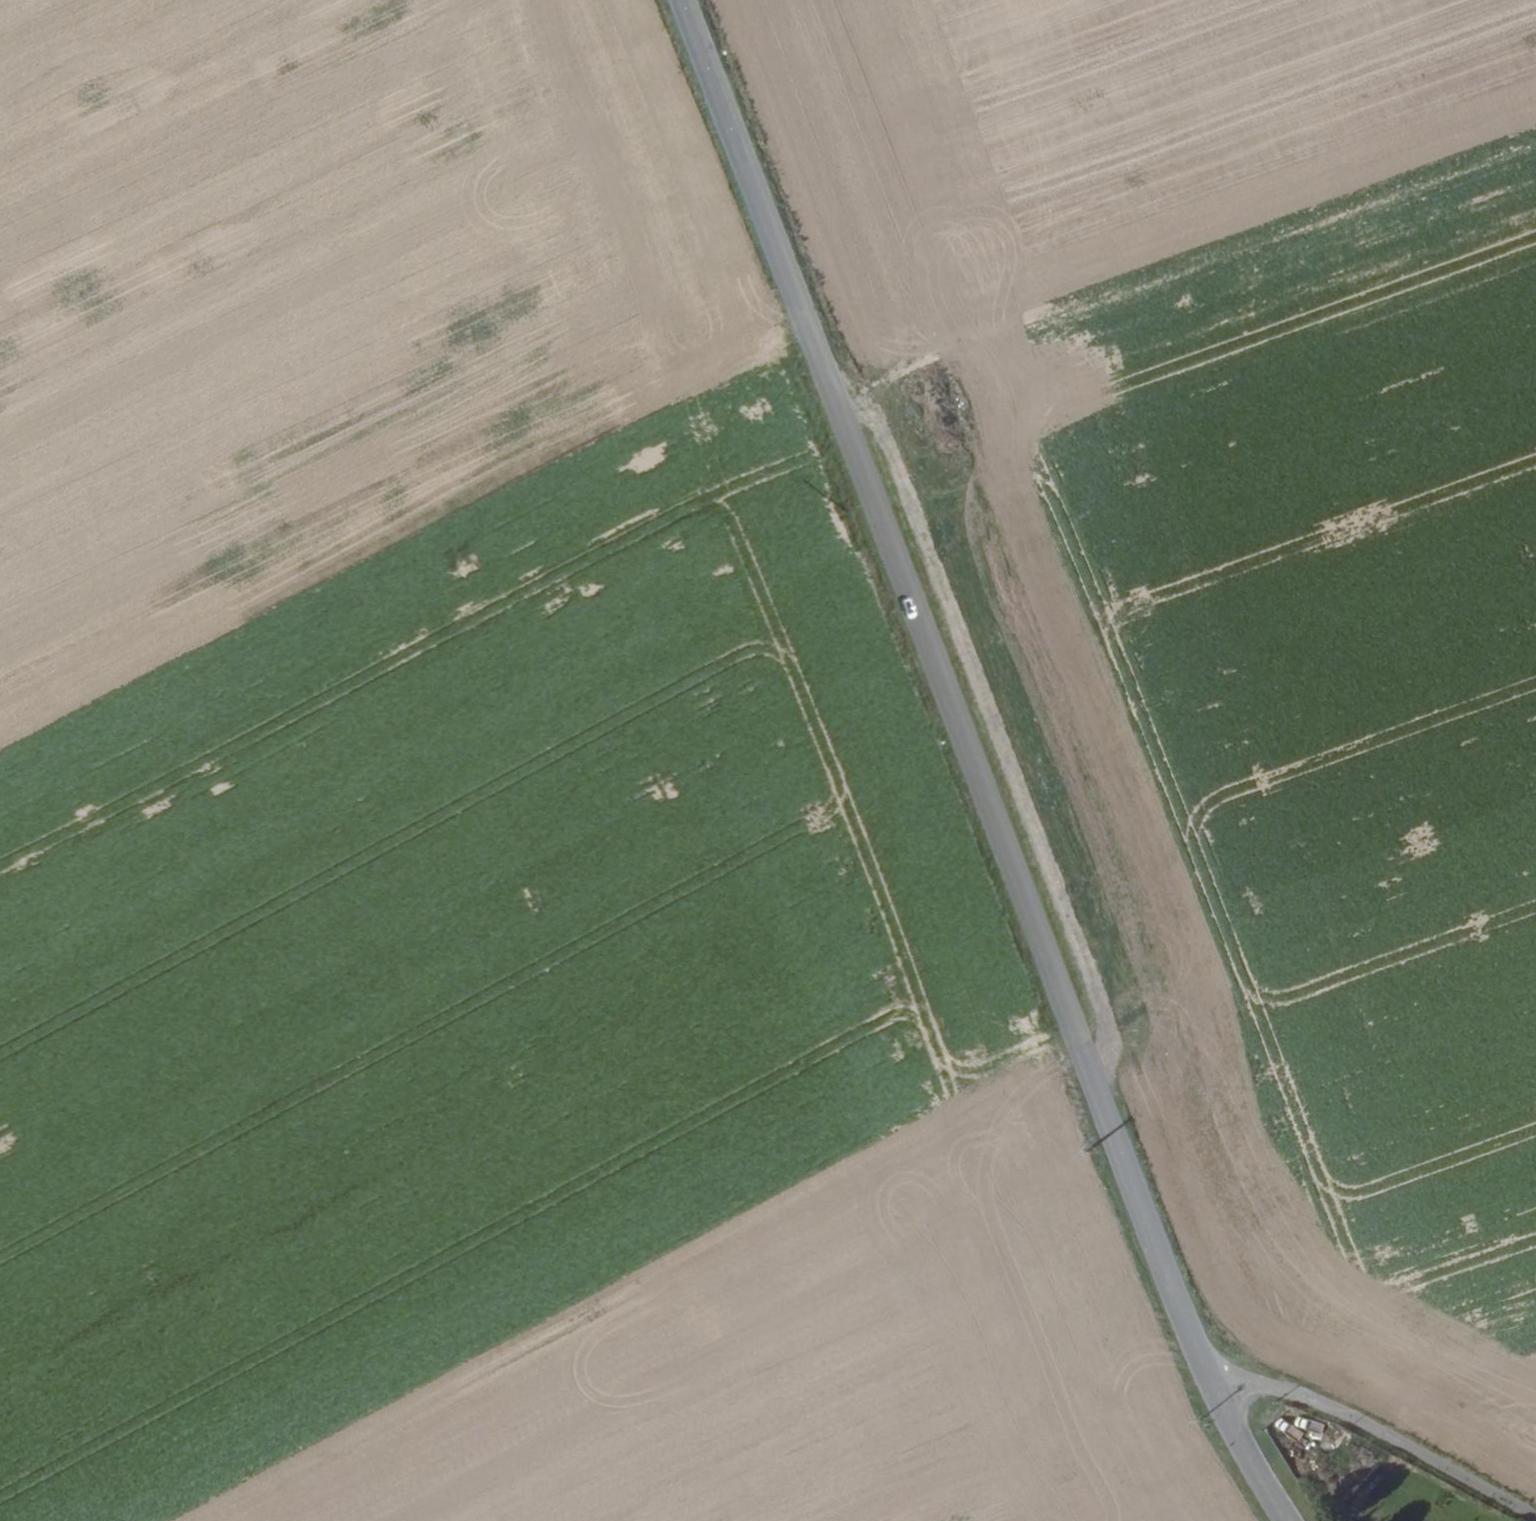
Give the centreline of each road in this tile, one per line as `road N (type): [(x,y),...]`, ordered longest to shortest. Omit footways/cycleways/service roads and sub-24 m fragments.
road 1 (tertiary): [(1210,1361),(1179,1304),(969,772),(682,0)]
road 2 (residential): [(1210,1361),(1478,1483),(1535,1519)]
road 3 (tertiary): [(1286,1520),(1231,1429),(1210,1361)]

